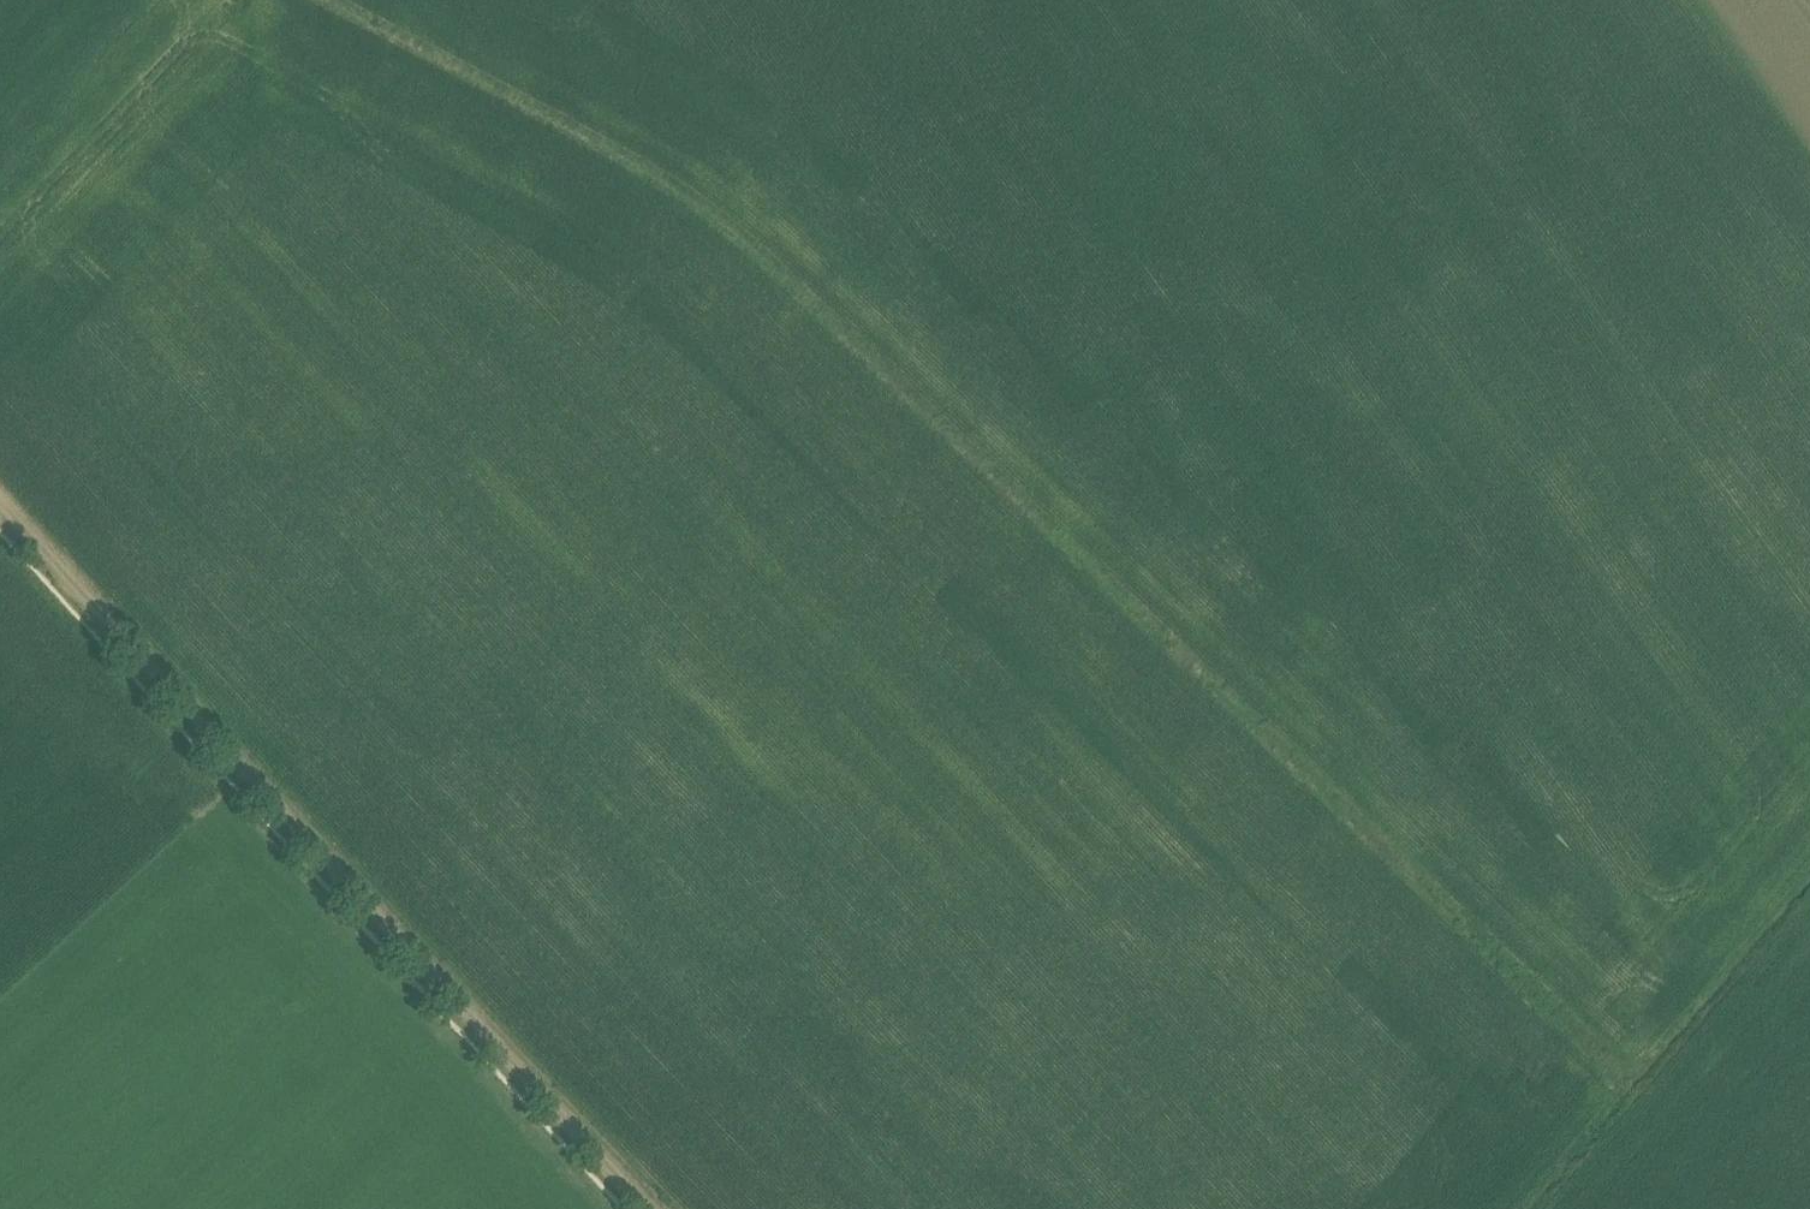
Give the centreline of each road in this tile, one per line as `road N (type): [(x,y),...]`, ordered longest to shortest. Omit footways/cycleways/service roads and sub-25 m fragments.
road 1 (track): [(0,544),(634,1208)]

